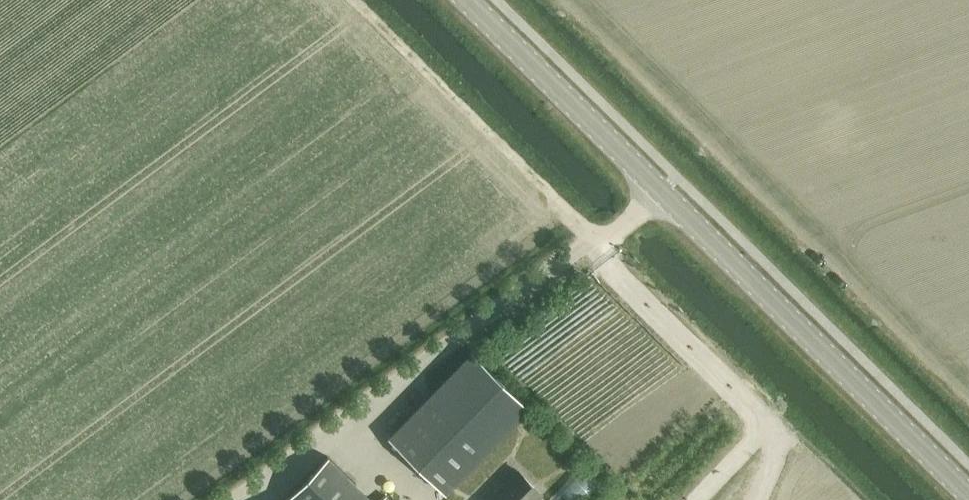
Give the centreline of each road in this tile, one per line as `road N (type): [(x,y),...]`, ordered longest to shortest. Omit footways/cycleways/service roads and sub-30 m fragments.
road 1 (secondary): [(464,0),(968,495)]

